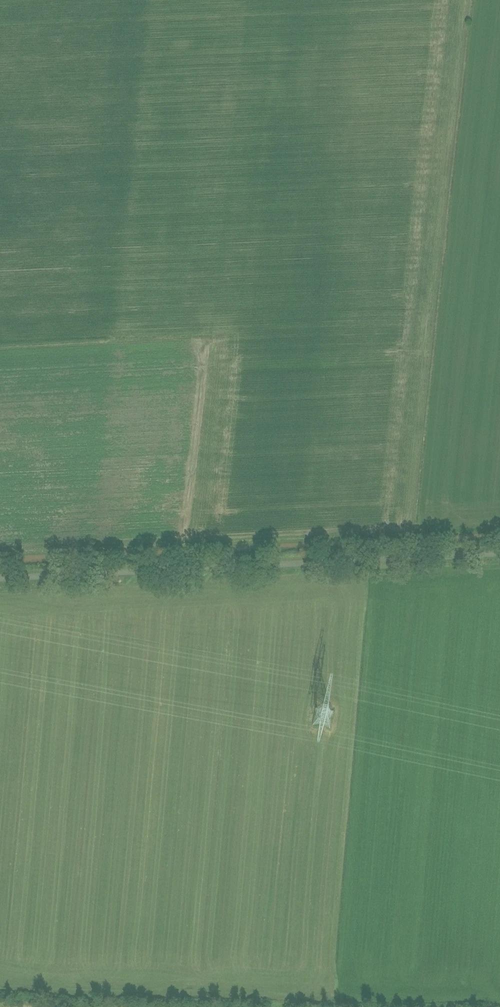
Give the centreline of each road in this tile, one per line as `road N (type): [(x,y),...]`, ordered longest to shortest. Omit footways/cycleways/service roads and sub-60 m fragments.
road 1 (unclassified): [(499,554),(0,578)]

